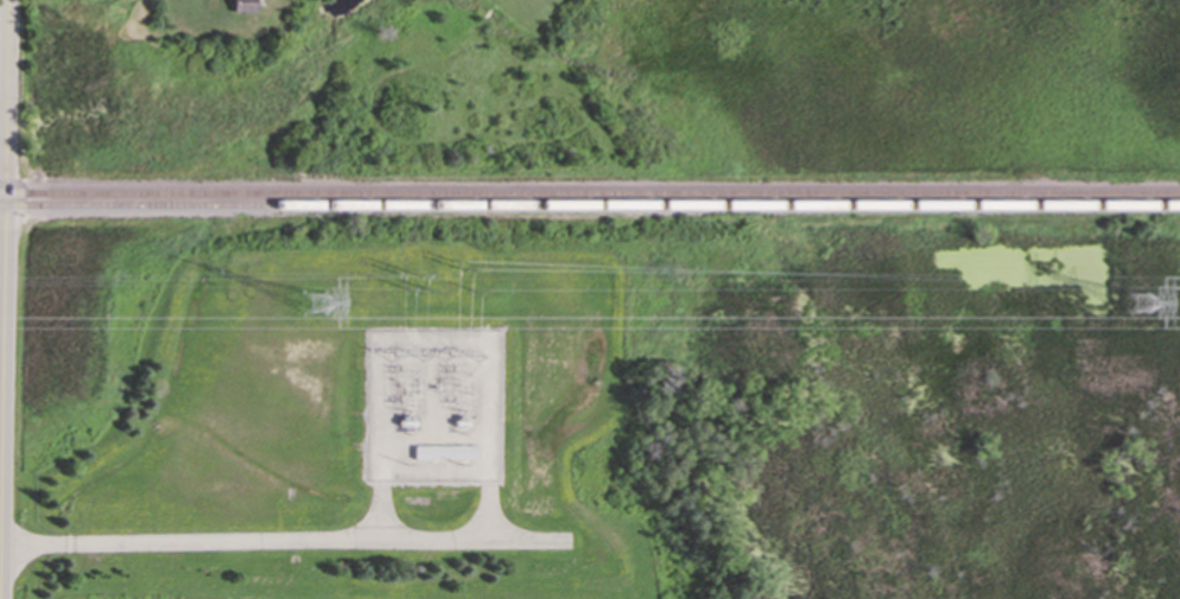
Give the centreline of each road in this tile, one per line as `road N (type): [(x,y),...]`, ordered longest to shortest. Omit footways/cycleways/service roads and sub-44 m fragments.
road 1 (tertiary): [(1,598),(8,0)]

